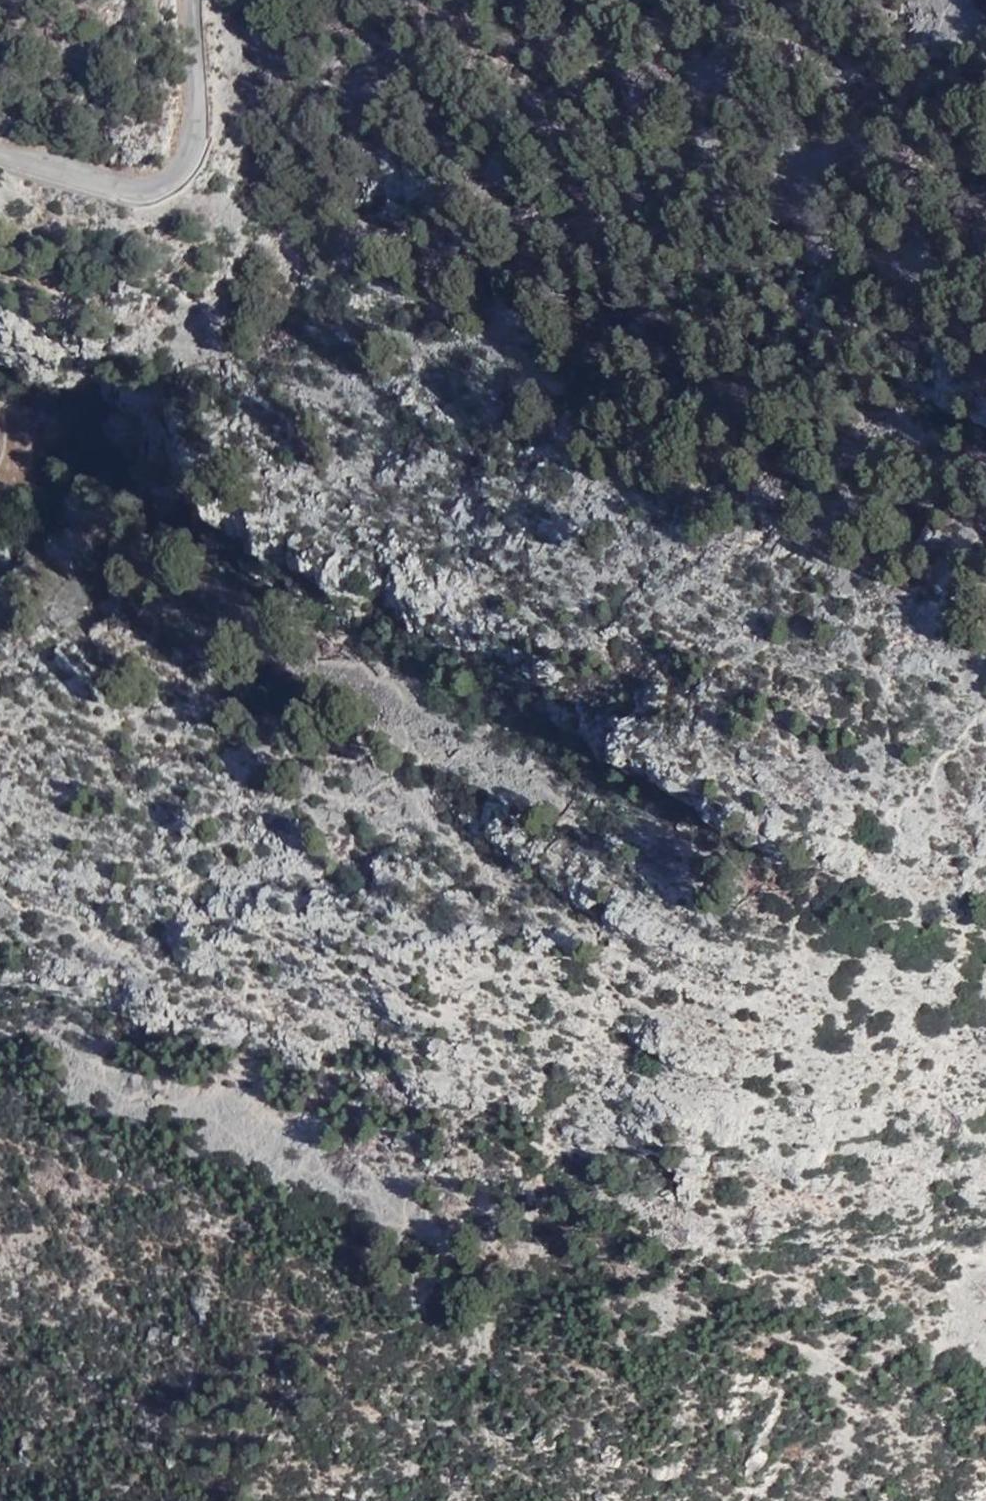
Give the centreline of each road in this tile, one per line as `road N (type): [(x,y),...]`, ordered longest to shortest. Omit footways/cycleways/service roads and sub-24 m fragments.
road 1 (unclassified): [(198,0),(196,153),(179,180),(144,190),(0,151)]

